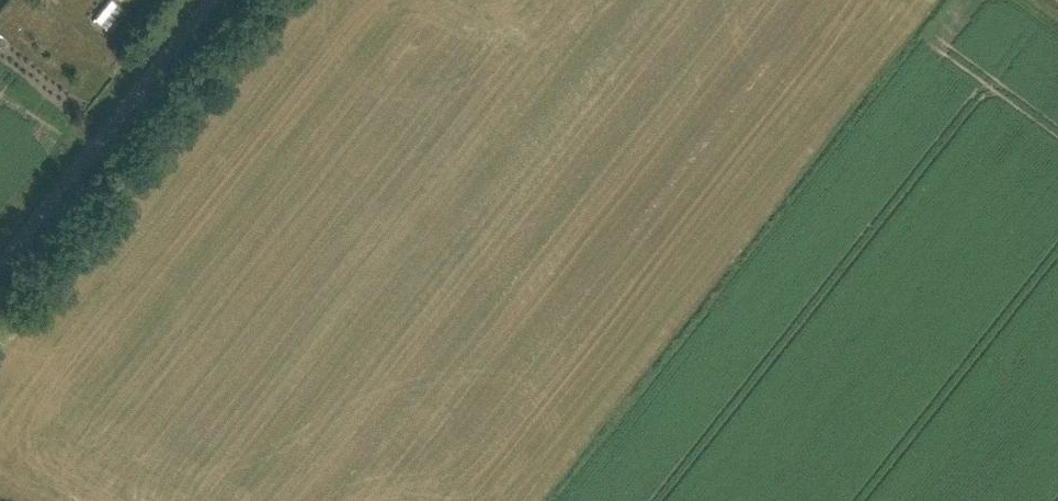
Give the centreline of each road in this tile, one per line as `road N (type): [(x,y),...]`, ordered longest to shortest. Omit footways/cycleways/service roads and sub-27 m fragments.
road 1 (unclassified): [(0,266),(212,0)]

